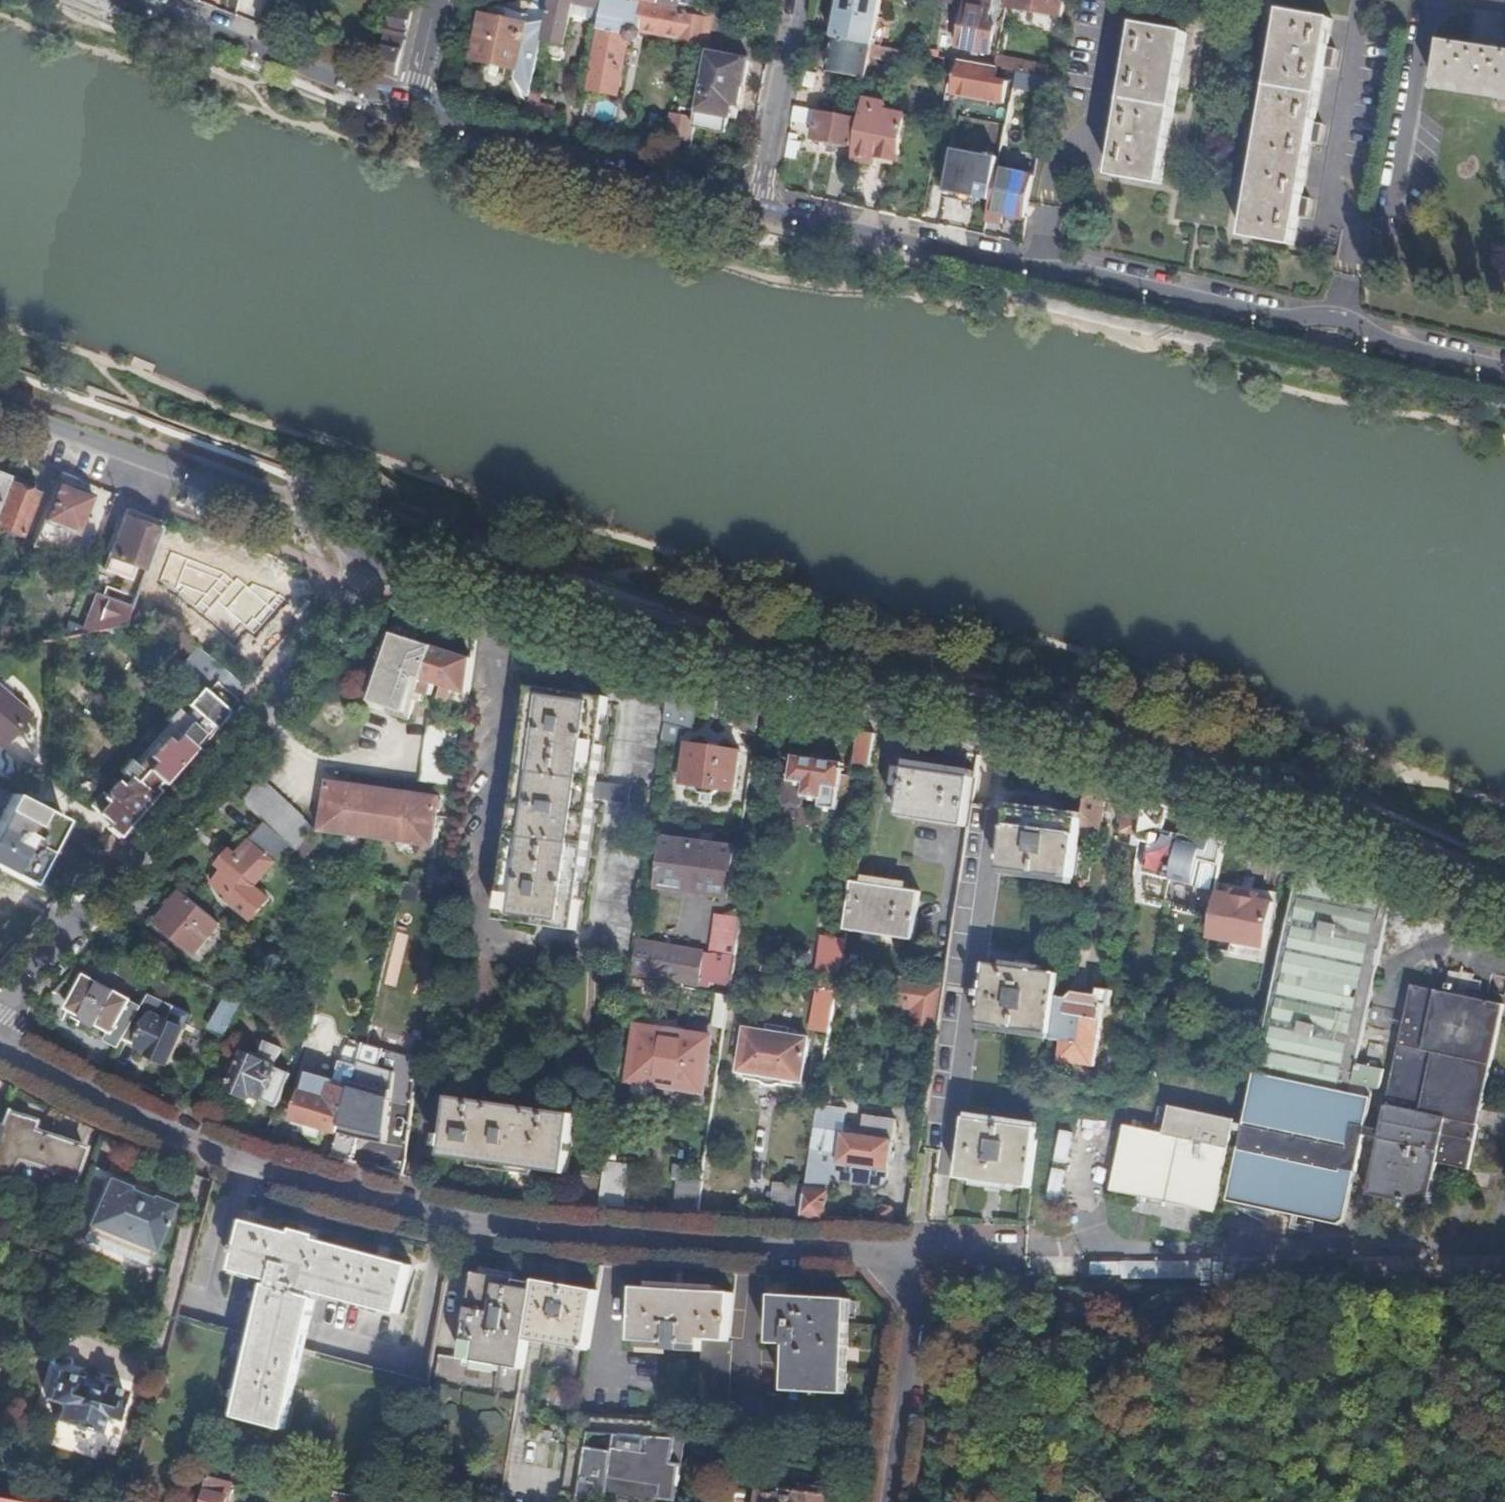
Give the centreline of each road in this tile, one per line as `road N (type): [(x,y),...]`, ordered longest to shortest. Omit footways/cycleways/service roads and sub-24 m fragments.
road 1 (residential): [(1504,901),(1169,767),(1001,715),(712,656),(424,562),(376,564)]
road 2 (residential): [(924,1255),(613,1239),(444,1217),(219,1153),(0,1047)]
road 3 (residential): [(755,209),(1276,316),(1335,317),(1379,339),(1504,370)]
road 4 (residential): [(376,564),(0,1019)]
road 5 (residential): [(376,564),(330,530),(284,509),(0,406)]
road 6 (residential): [(415,109),(755,209)]
road 7 (residential): [(139,0),(415,109)]
road 8 (residential): [(924,1255),(892,1501)]
road 9 (residential): [(755,209),(797,0)]

